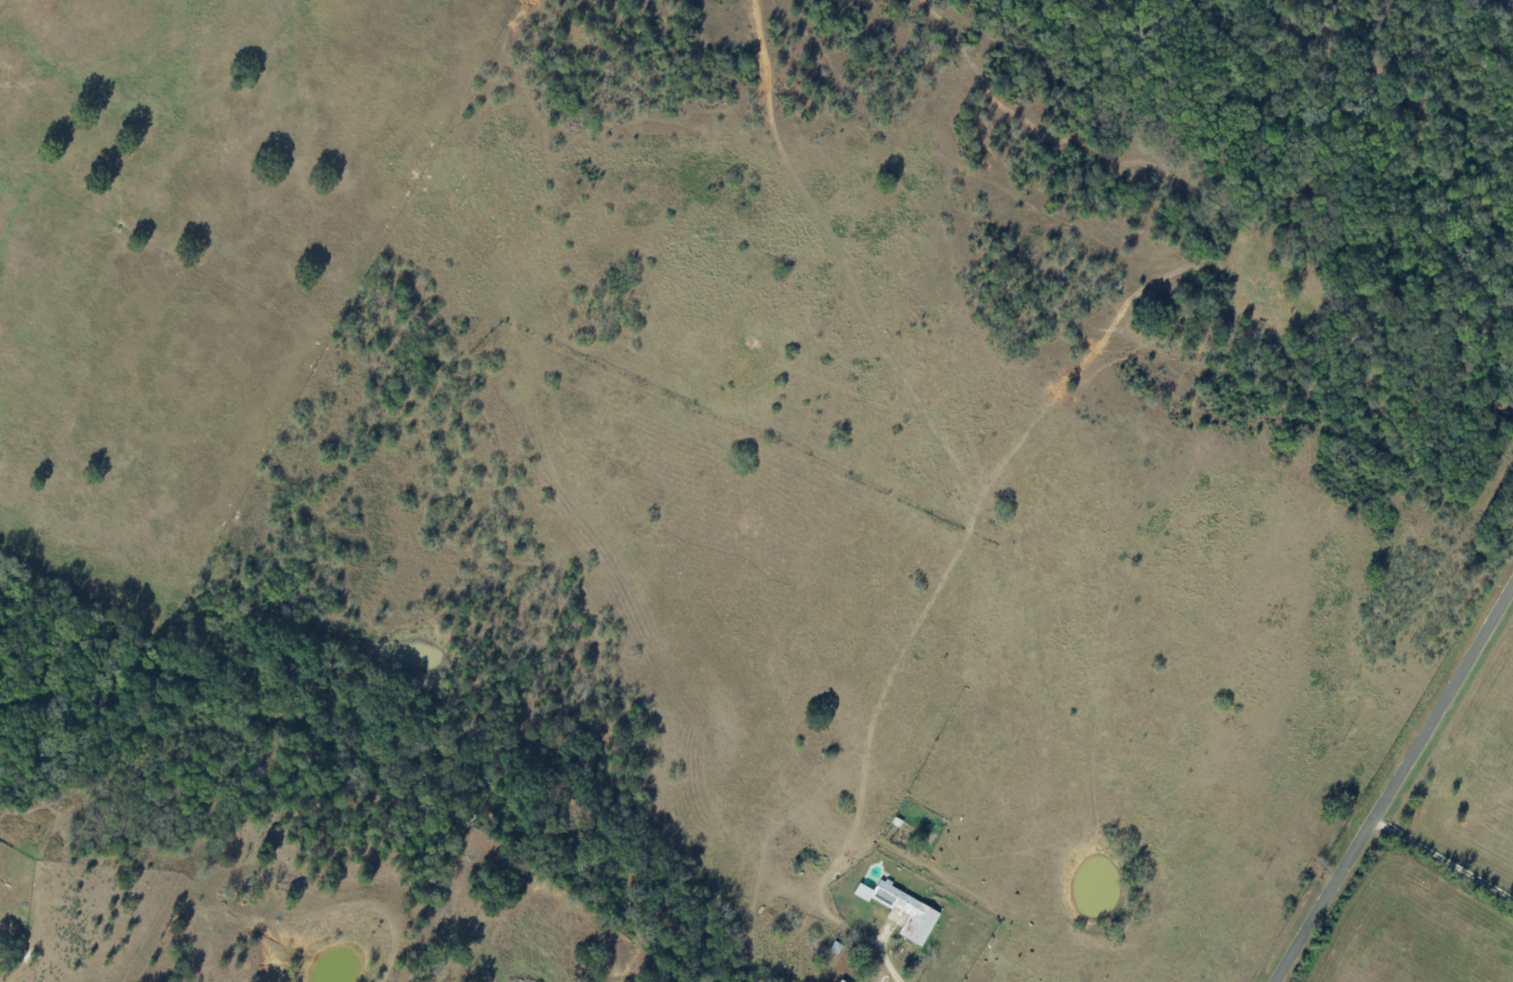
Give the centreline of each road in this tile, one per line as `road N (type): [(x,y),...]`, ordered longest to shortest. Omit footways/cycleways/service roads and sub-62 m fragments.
road 1 (residential): [(1278,981),(1512,589)]

